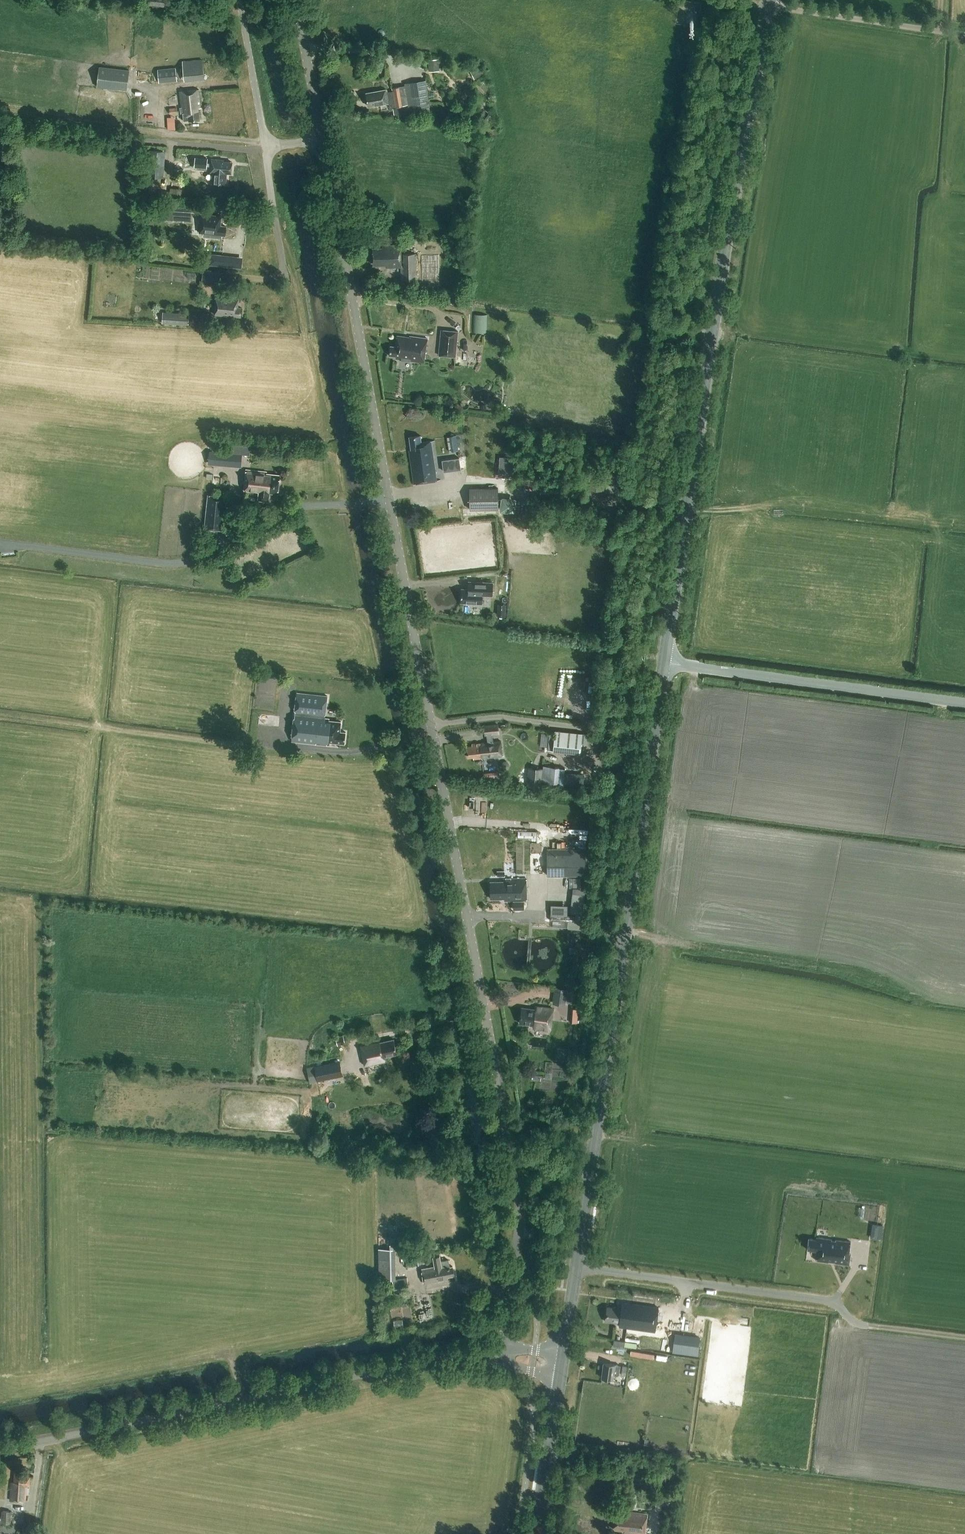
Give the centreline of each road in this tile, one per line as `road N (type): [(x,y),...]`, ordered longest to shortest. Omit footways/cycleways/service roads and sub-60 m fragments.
road 1 (secondary): [(562,1353),(710,327),(769,0)]
road 2 (unclassified): [(502,1354),(521,1206),(322,139)]
road 3 (unclassified): [(0,1445),(465,1354),(502,1354)]
road 4 (track): [(964,1337),(869,1326),(834,1301),(575,1267)]
road 5 (track): [(964,35),(723,0)]
road 6 (track): [(429,724),(498,716),(589,728)]
road 7 (track): [(431,735),(337,752),(275,745)]
road 8 (secondary): [(536,1533),(558,1381)]
road 9 (unclassified): [(265,149),(237,0)]
road 10 (unclassified): [(322,139),(295,0)]
road 11 (track): [(264,144),(130,128)]
road 12 (track): [(484,1017),(359,1040)]
road 13 (unclassified): [(281,270),(265,149)]

